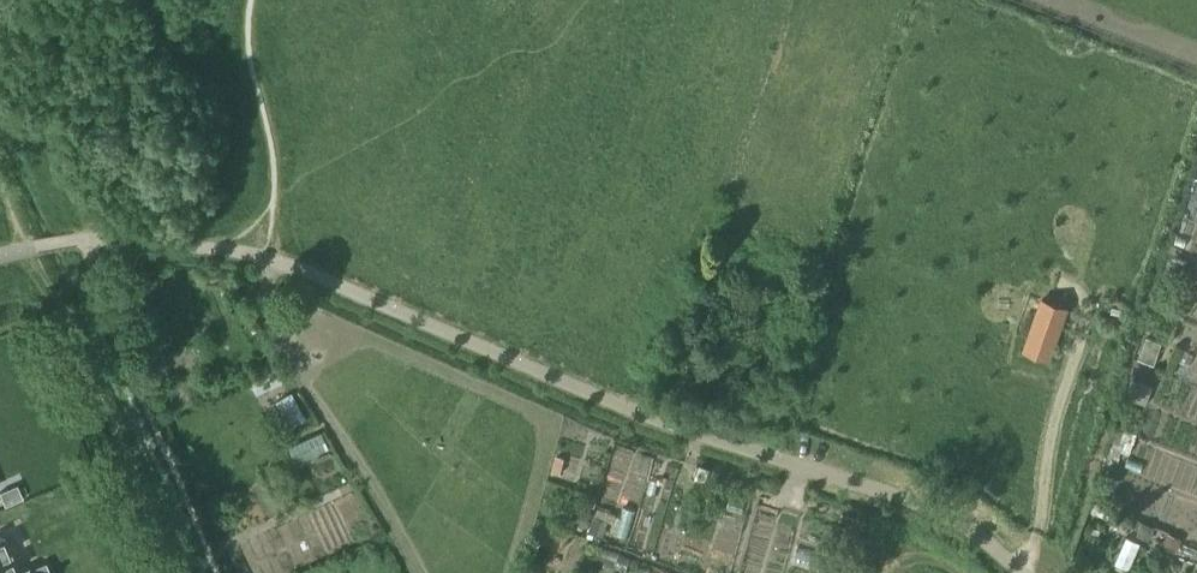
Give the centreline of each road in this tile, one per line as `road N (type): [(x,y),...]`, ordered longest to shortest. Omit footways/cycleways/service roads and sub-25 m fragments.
road 1 (track): [(89,240),(264,258),(667,428),(924,506),(981,537),(1020,572)]
road 2 (track): [(33,247),(178,572)]

